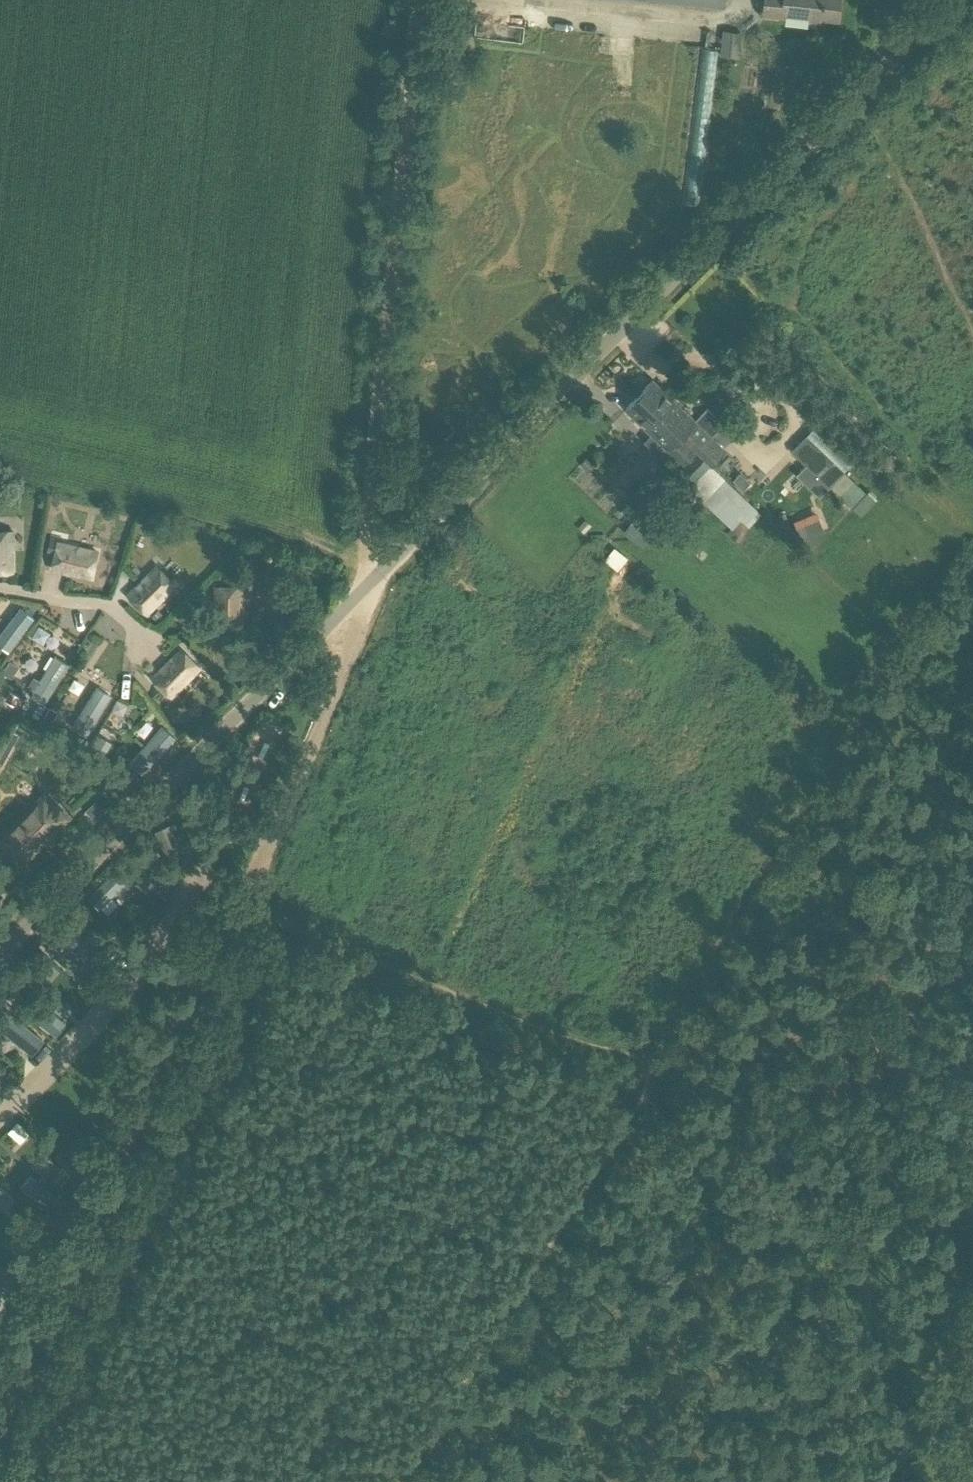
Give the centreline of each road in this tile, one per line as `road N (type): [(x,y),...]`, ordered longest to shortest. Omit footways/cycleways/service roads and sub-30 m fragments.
road 1 (unclassified): [(954,0),(371,583)]
road 2 (unclassified): [(371,583),(369,498),(421,0)]
road 3 (track): [(0,1423),(238,903)]
road 4 (unclassified): [(371,583),(0,951)]
road 5 (track): [(238,903),(371,583)]

